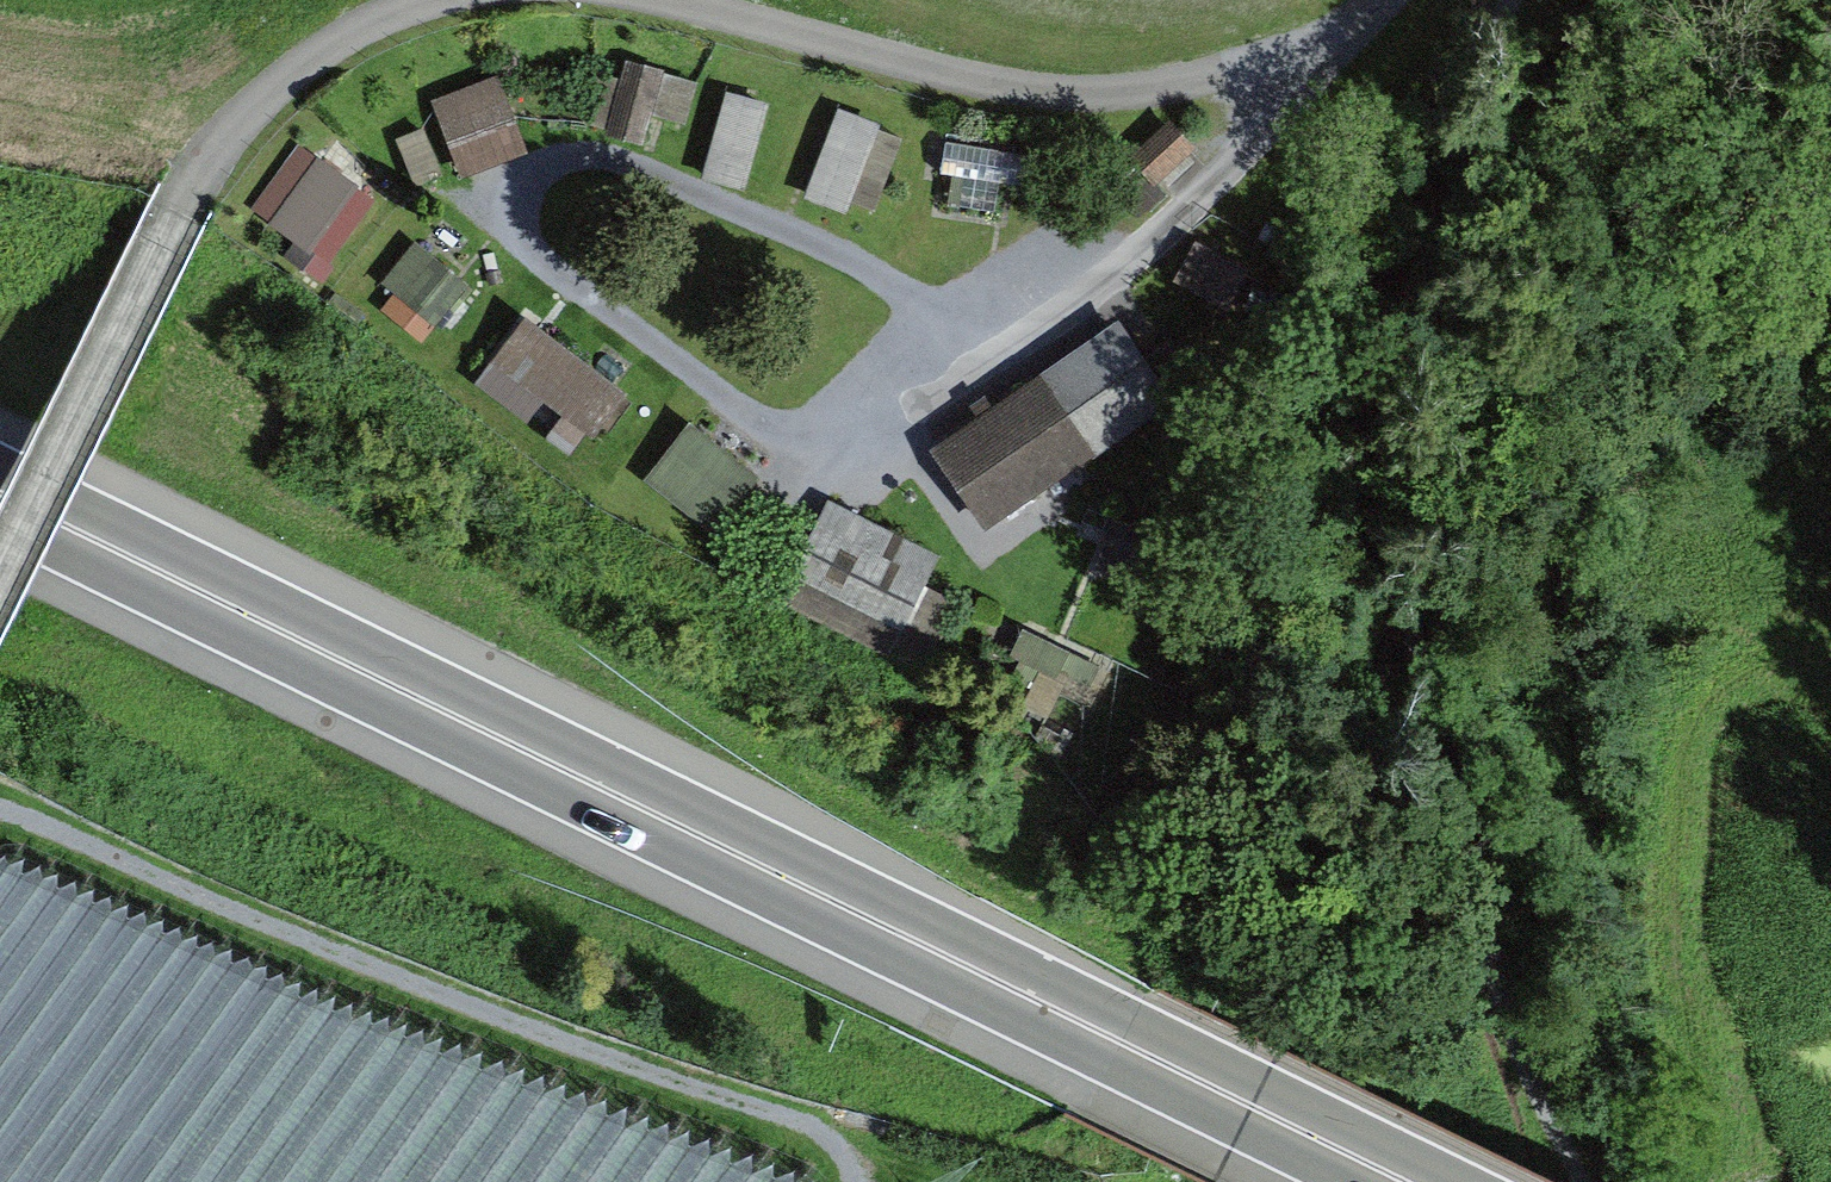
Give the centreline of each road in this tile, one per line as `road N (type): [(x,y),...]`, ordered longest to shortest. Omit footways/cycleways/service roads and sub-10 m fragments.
road 1 (trunk): [(0,488),(1395,1181)]
road 2 (track): [(1590,1181),(1584,1137),(1512,966),(1459,785),(1426,617),(1413,469),(1446,276),(1521,0)]
road 3 (track): [(853,1181),(841,1146),(798,1118),(417,984),(0,812)]
road 4 (residential): [(665,0),(952,79),(1023,91),(1115,92),(1191,84),(1284,62),(1382,0)]
road 5 (track): [(0,560),(173,207)]
road 6 (residential): [(173,207),(270,91),(328,47),(430,0)]

